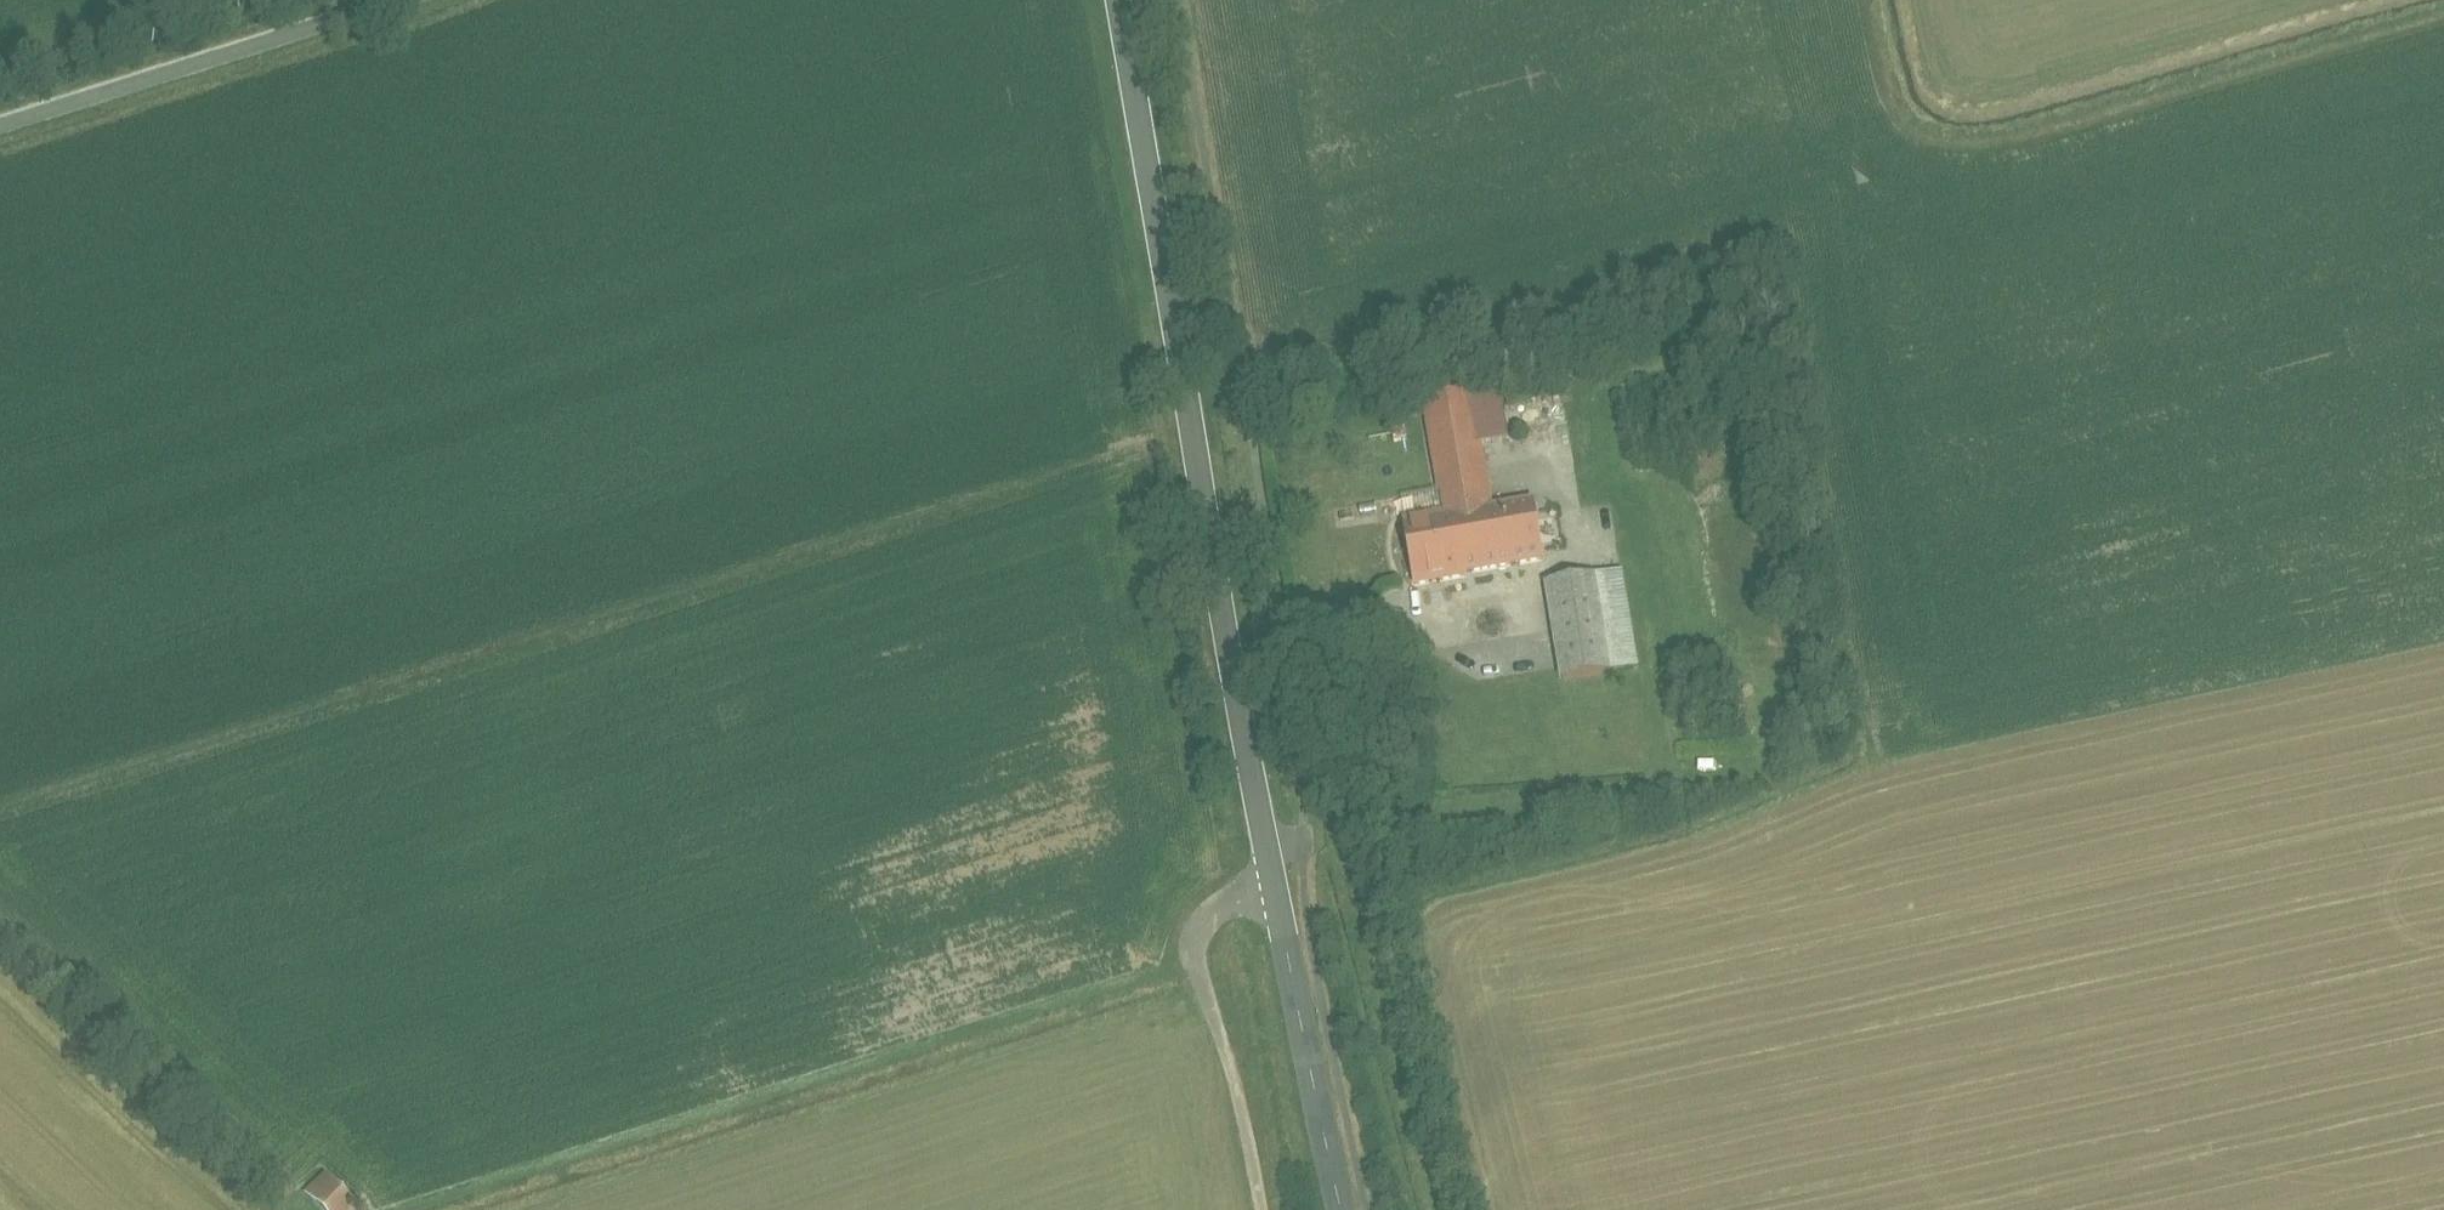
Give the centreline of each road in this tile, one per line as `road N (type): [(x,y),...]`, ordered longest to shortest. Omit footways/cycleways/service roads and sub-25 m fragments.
road 1 (tertiary): [(1119,0),(1271,878),(1341,1209)]
road 2 (residential): [(0,136),(437,0)]

